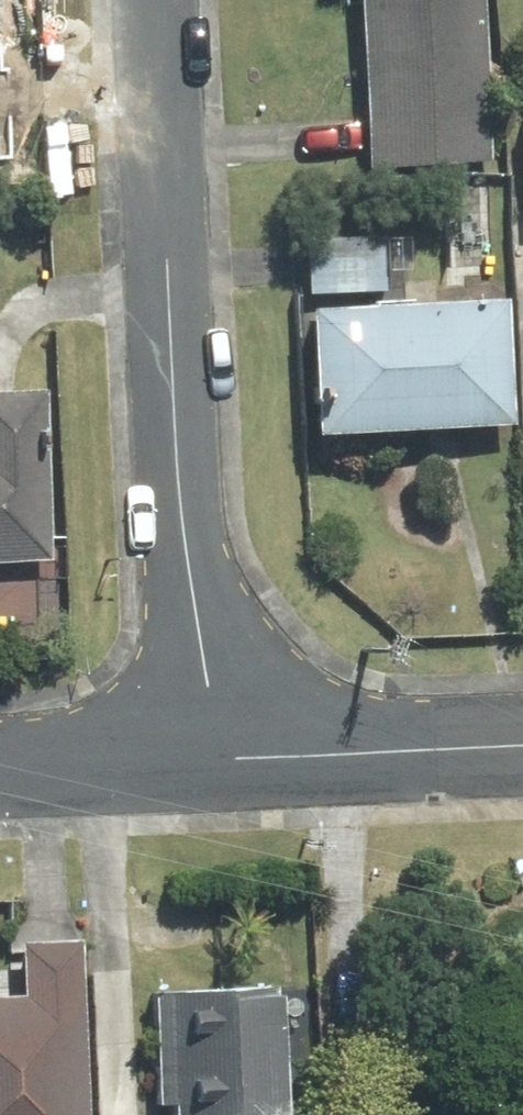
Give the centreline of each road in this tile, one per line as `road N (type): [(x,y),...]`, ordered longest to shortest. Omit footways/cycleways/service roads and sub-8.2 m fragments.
road 1 (residential): [(154,0),(184,518),(214,760)]
road 2 (residential): [(522,750),(214,760)]
road 3 (residential): [(214,760),(0,768)]

